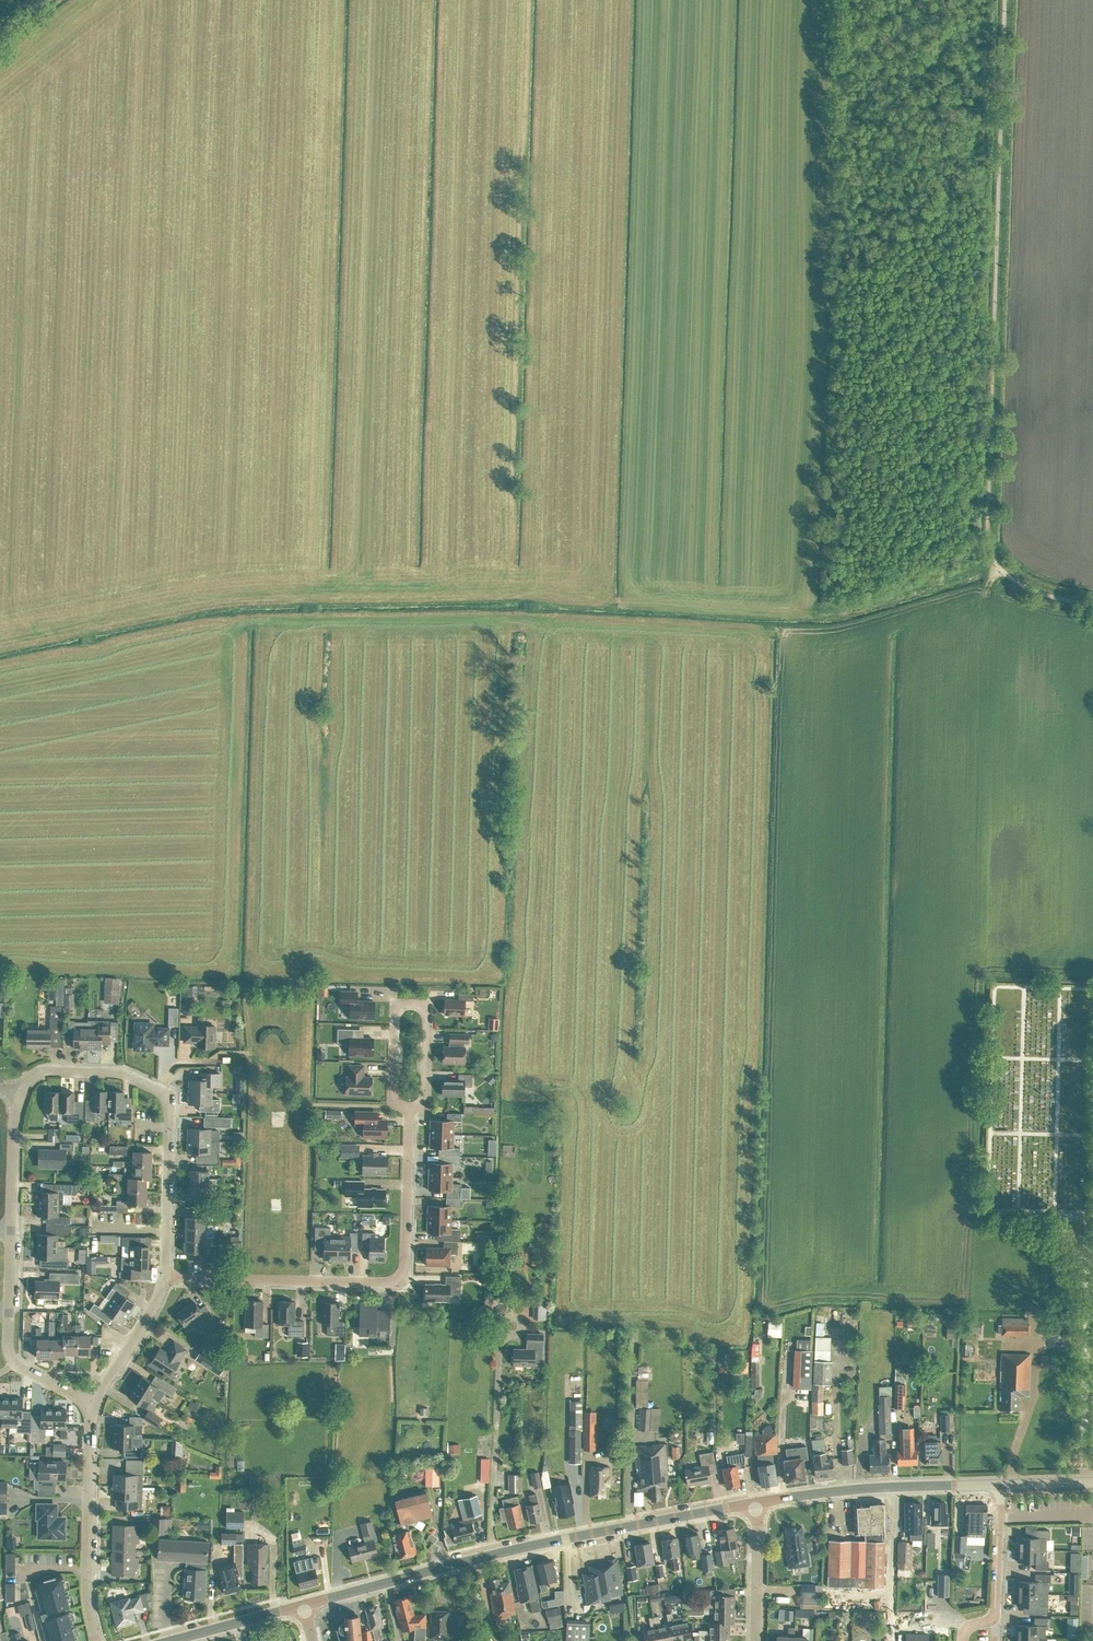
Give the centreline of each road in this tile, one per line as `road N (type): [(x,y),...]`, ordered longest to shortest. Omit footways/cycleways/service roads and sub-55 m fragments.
road 1 (residential): [(246,1280),(406,1283),(411,1115)]
road 2 (residential): [(166,1230),(169,1108),(160,1091),(115,1073),(52,1071),(24,1091)]
road 3 (tertiary): [(488,1556),(755,1503)]
road 4 (tertiary): [(755,1503),(1002,1483)]
road 5 (residential): [(411,1115),(427,1102),(428,1009),(409,1001),(394,1011),(395,1102)]
road 6 (residential): [(96,1640),(86,1581),(94,1407)]
road 7 (residential): [(488,1556),(500,1342)]
road 8 (tertiary): [(304,1605),(488,1556)]
road 9 (residential): [(964,1640),(967,1629),(996,1614),(1002,1483)]
road 10 (residential): [(94,1407),(164,1278)]
road 11 (residential): [(94,1407),(11,1359),(9,1312)]
road 12 (residential): [(11,1230),(14,1127),(24,1091)]
road 13 (tertiary): [(169,1640),(304,1605)]
road 14 (residential): [(756,1640),(755,1503)]

